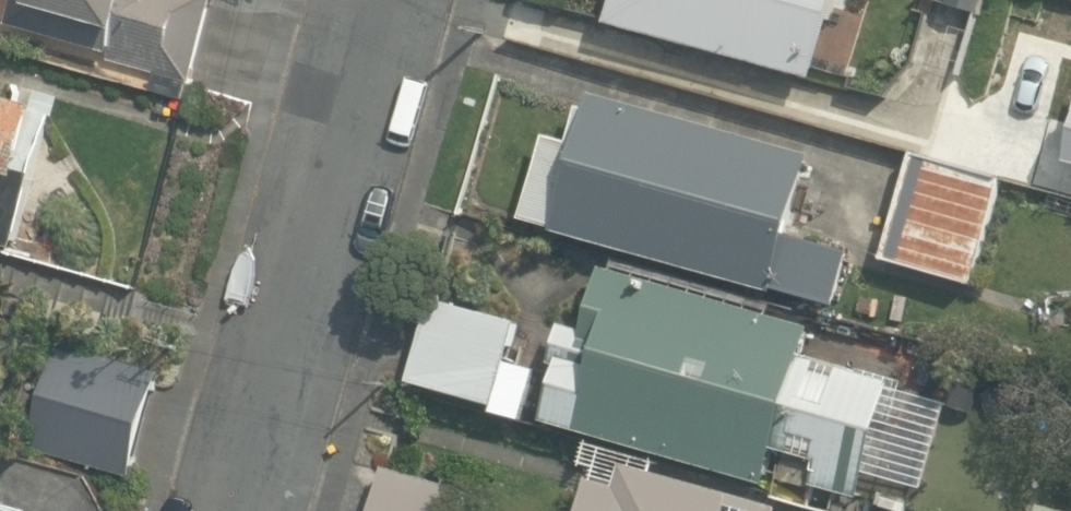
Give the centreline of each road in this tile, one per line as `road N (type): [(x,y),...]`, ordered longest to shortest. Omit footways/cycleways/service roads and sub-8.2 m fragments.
road 1 (residential): [(235,510),(381,0)]

